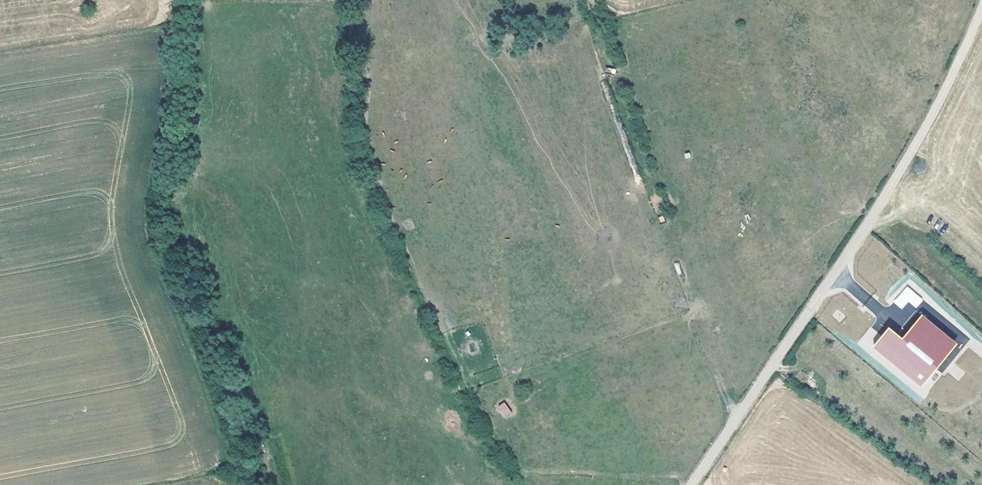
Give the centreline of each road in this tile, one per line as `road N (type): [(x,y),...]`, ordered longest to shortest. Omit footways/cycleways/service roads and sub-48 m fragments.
road 1 (track): [(692,484),(882,203),(946,89),(981,5)]

